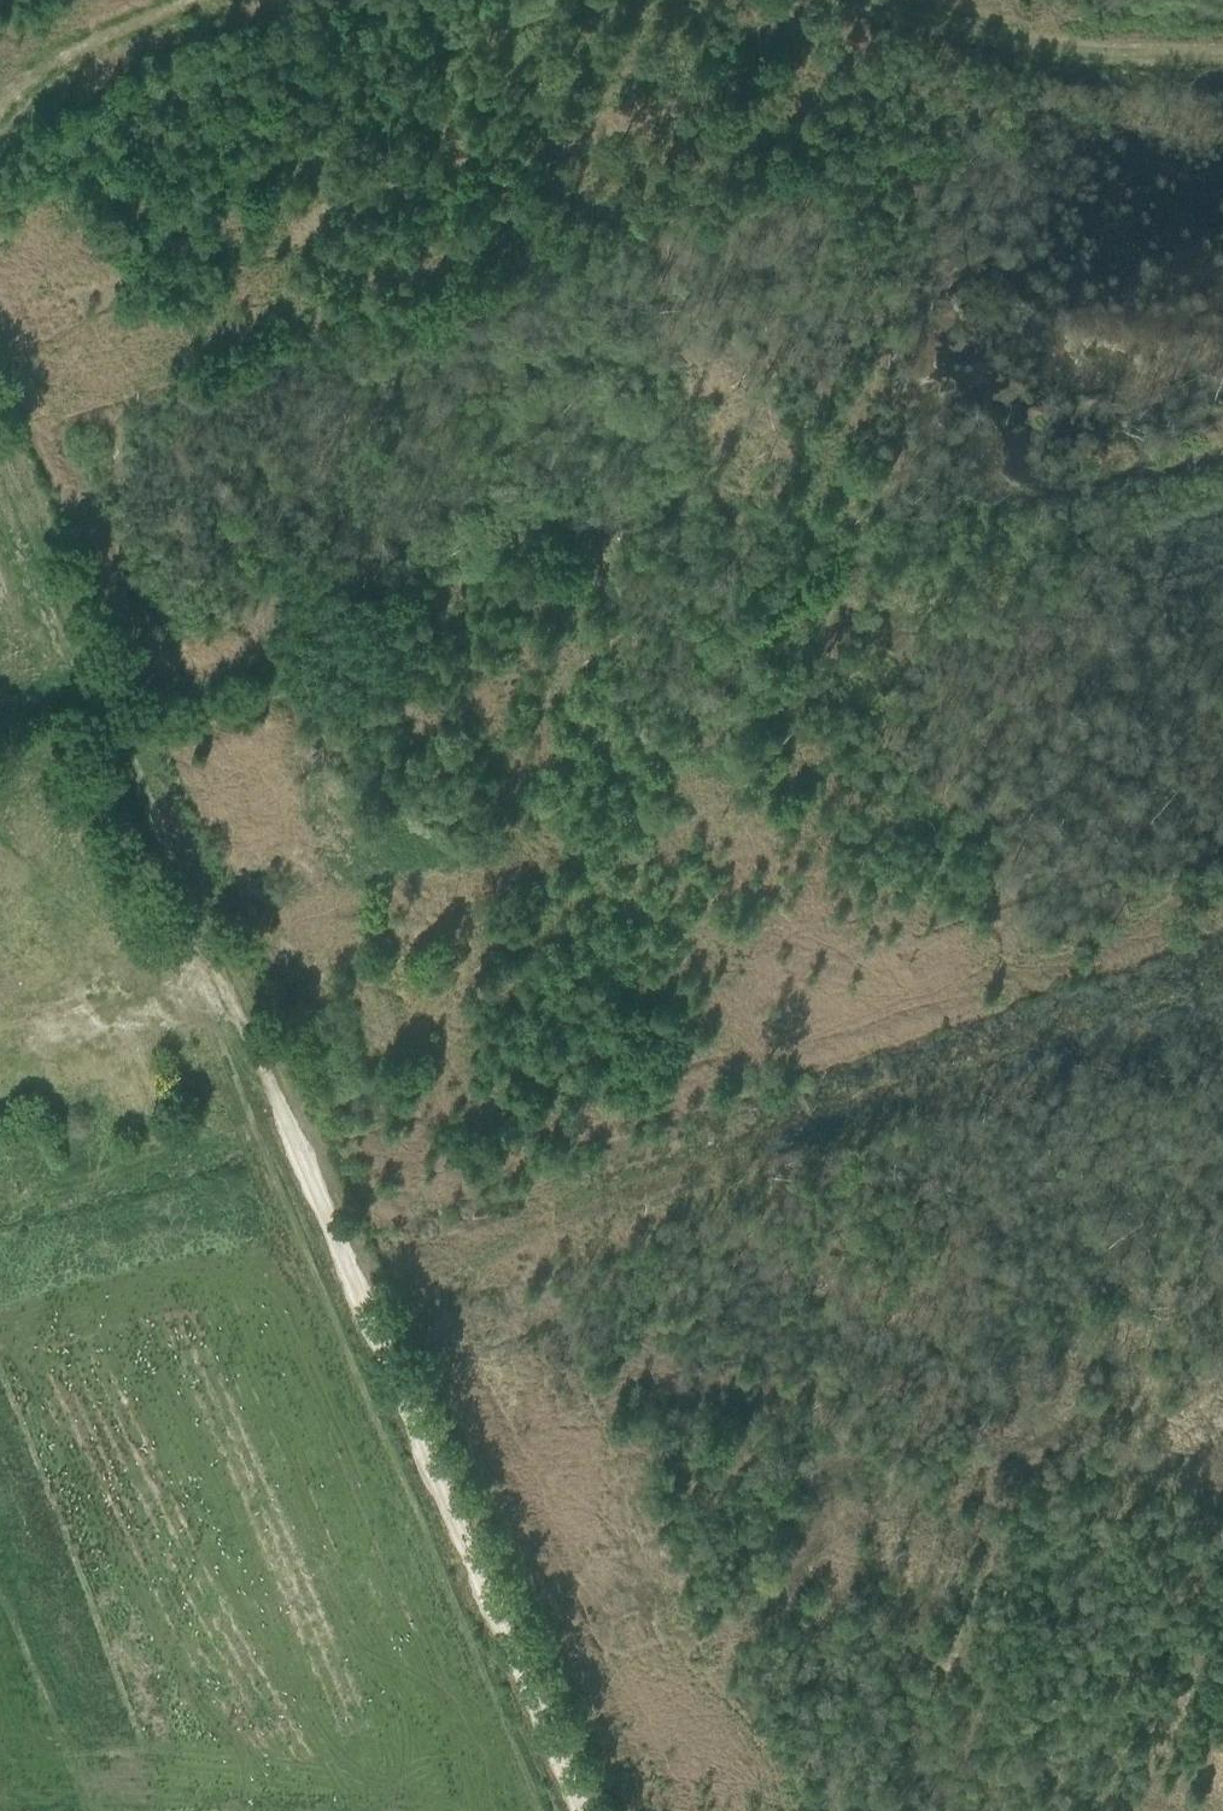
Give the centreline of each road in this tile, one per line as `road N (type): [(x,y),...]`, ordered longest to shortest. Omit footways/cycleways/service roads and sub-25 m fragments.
road 1 (unclassified): [(580,1810),(0,450)]

